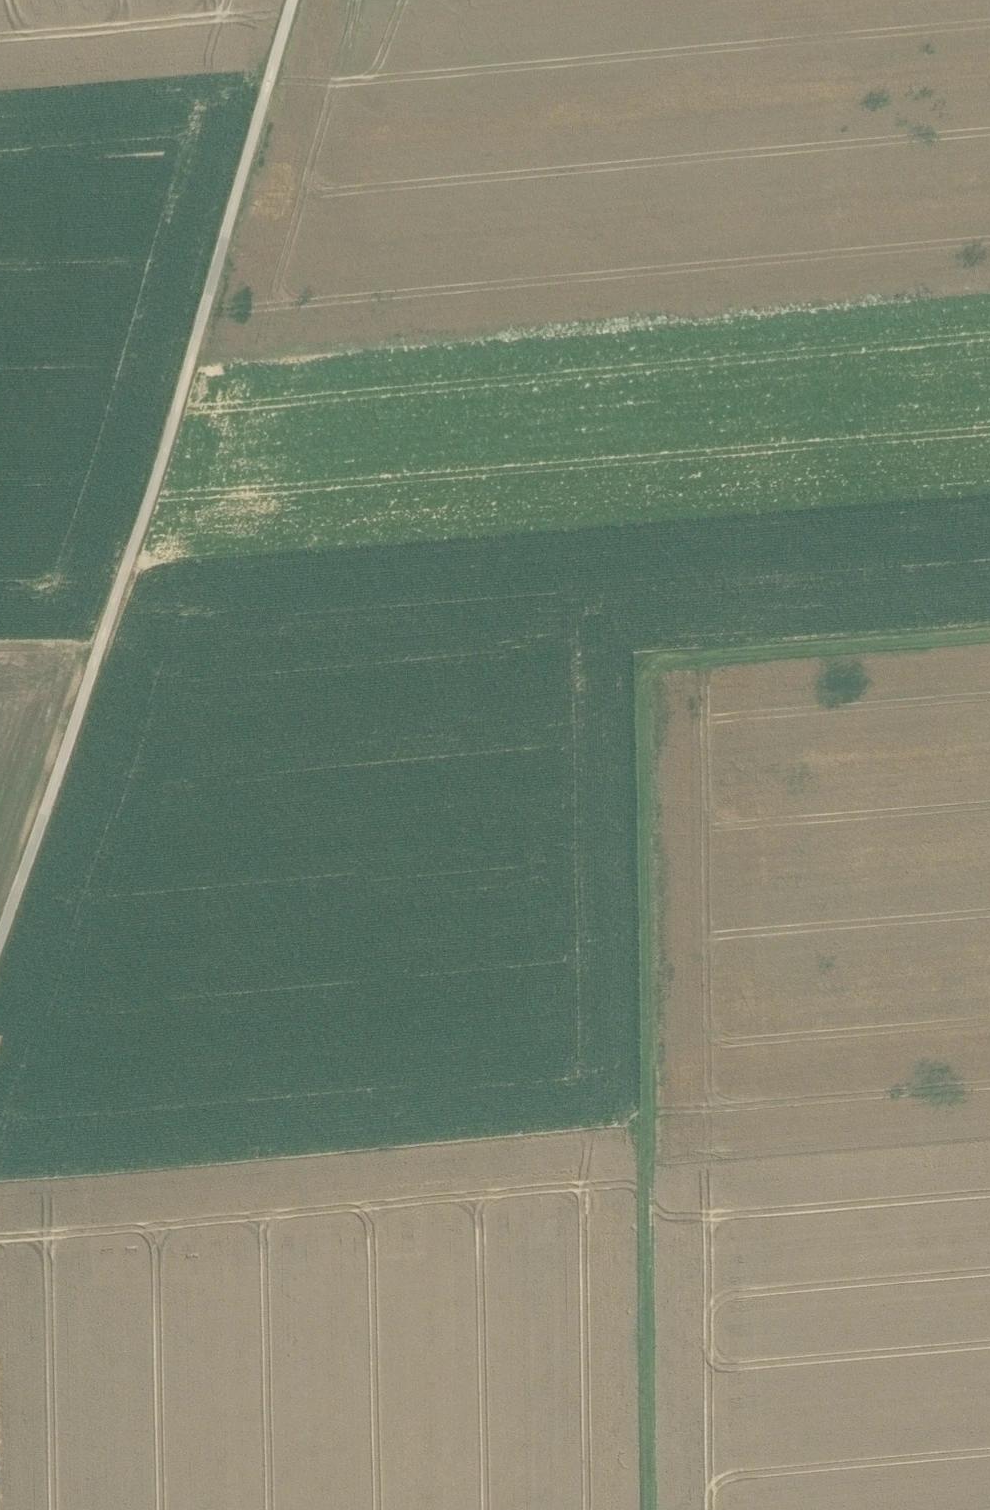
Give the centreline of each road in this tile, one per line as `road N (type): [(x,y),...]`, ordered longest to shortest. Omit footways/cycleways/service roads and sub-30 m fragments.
road 1 (track): [(643,1509),(642,699),(649,670),(673,660),(989,637)]
road 2 (track): [(0,929),(124,569),(291,0)]

